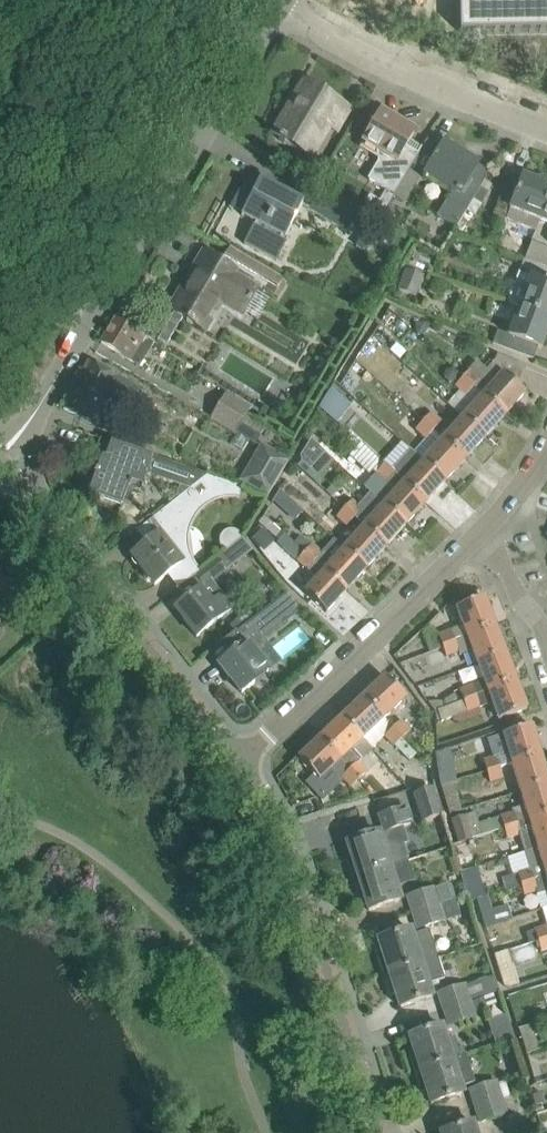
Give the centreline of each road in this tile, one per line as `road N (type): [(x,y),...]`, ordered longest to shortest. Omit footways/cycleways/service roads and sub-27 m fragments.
road 1 (residential): [(0,463),(276,6)]
road 2 (unclassified): [(376,1132),(279,834),(241,762)]
road 3 (unclassified): [(241,762),(0,463)]
road 4 (residential): [(241,762),(478,535)]
road 5 (unclassified): [(546,130),(356,51),(276,6)]
road 6 (residential): [(478,535),(535,612),(546,650)]

